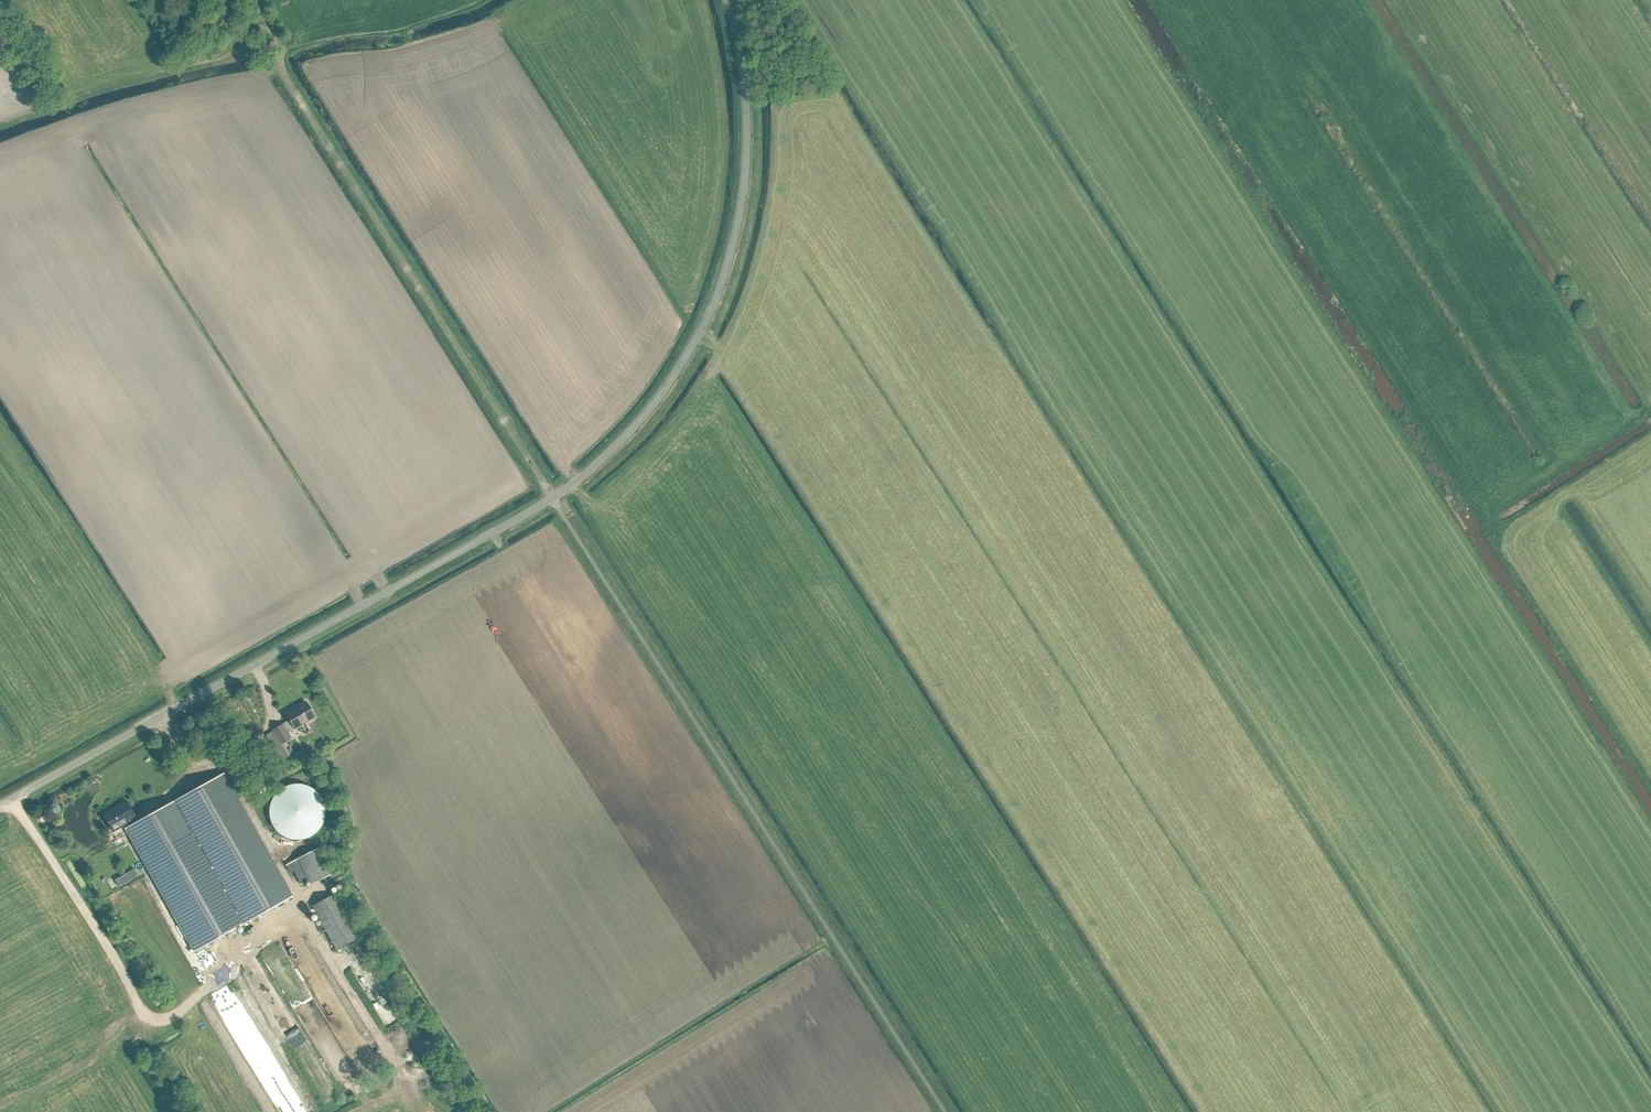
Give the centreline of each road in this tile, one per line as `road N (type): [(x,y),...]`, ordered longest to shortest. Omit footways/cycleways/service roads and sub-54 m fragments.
road 1 (unclassified): [(552,498),(0,809)]
road 2 (unclassified): [(552,498),(665,386),(700,329),(726,263),(745,142),(740,61),(725,0)]
road 3 (track): [(552,498),(291,84),(280,48)]
road 4 (track): [(13,801),(124,972),(150,1028),(183,1016),(242,950)]

